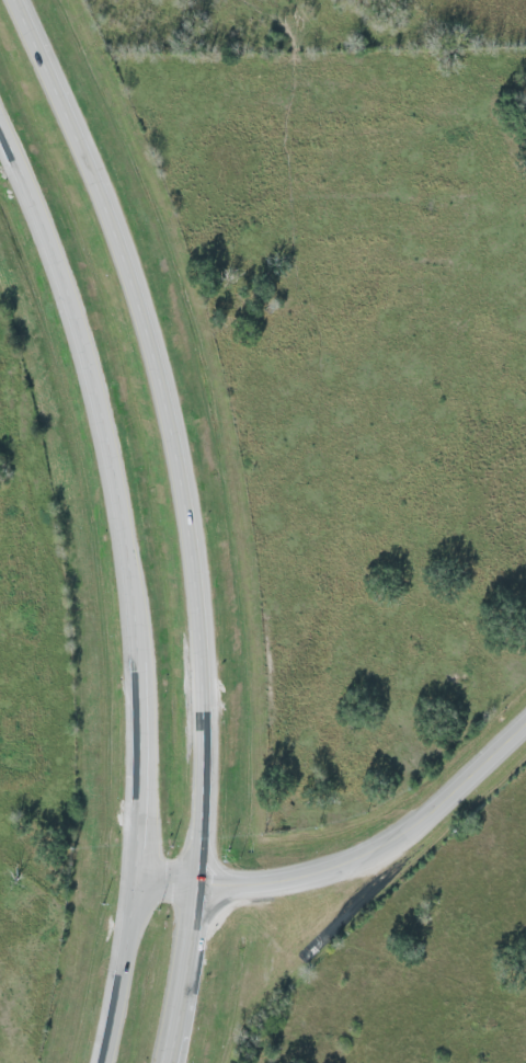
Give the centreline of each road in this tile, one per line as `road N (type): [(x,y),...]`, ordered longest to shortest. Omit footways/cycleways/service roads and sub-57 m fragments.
road 1 (primary): [(170,1062),(211,720),(193,537),(169,408),(123,251),(18,0)]
road 2 (primary): [(0,103),(67,275),(127,522),(146,789),(105,1062)]
road 3 (secondary): [(525,730),(466,787),(351,864),(293,884),(195,888)]

